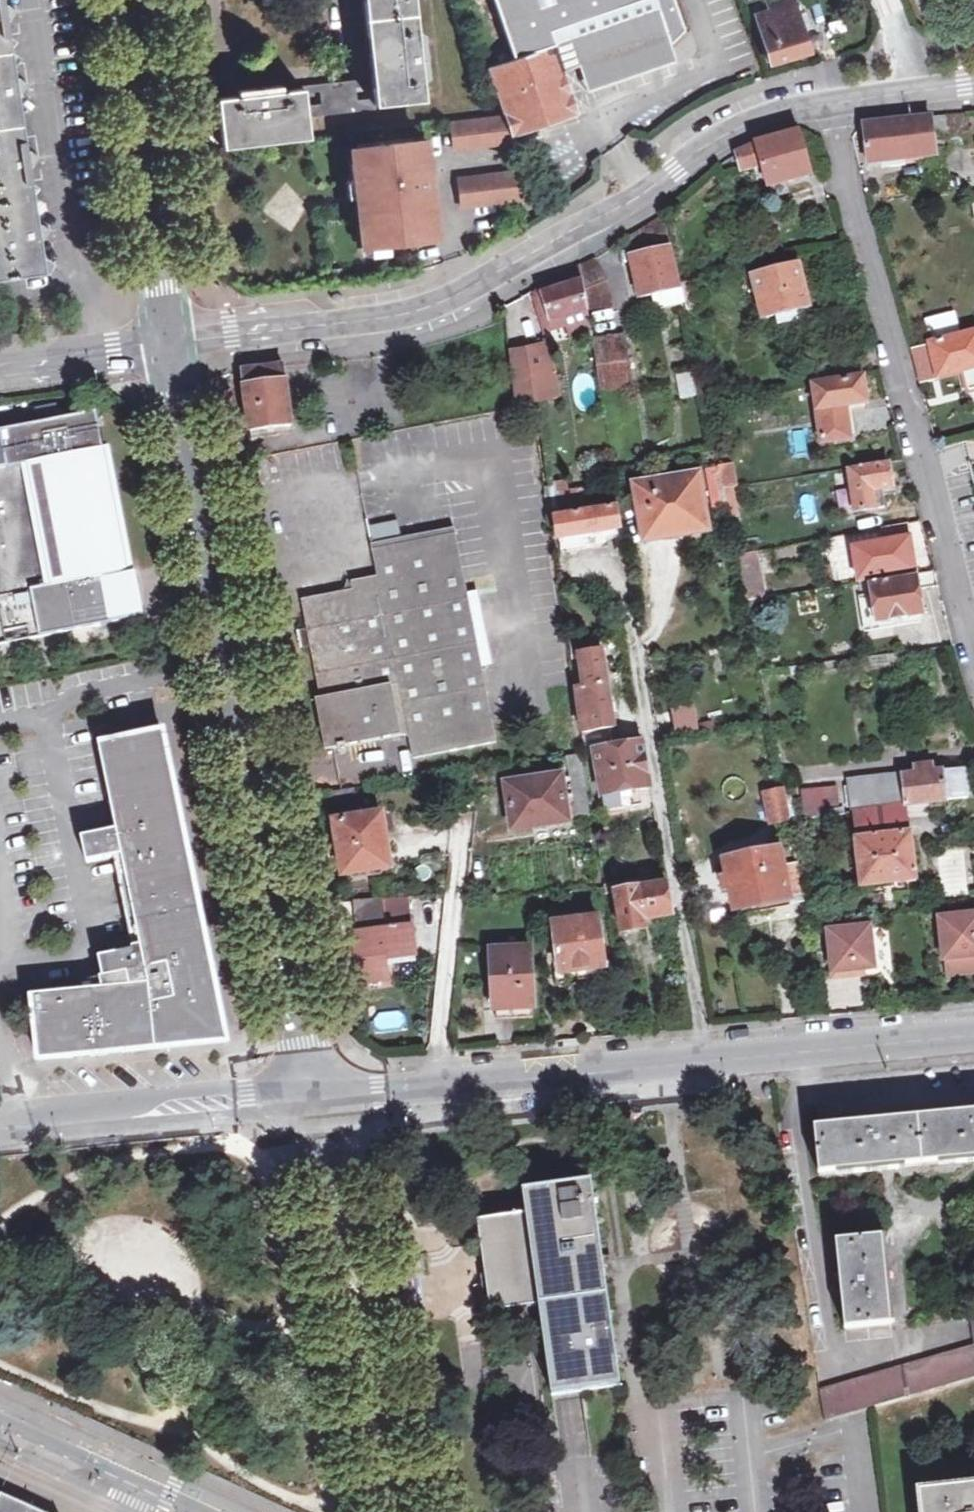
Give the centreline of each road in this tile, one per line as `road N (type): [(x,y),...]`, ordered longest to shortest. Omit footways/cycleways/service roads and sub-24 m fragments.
road 1 (residential): [(315,1087),(175,345)]
road 2 (residential): [(827,104),(724,131),(675,172),(435,305),(376,321),(175,345)]
road 3 (tertiary): [(315,1087),(973,1028)]
road 4 (residential): [(827,104),(973,660)]
road 5 (residential): [(175,345),(135,0)]
road 6 (tertiary): [(0,1116),(315,1087)]
road 7 (residential): [(175,345),(0,369)]
road 8 (unclassified): [(0,1413),(149,1479)]
road 9 (residential): [(973,85),(827,104)]

